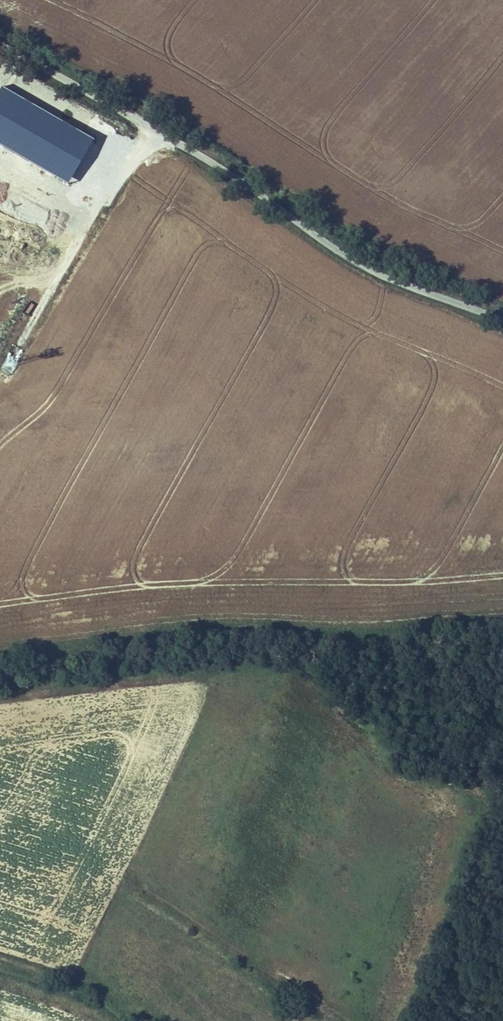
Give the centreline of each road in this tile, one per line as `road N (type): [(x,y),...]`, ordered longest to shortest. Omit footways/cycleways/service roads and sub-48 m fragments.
road 1 (unclassified): [(0,41),(151,126),(342,251),(502,329)]

